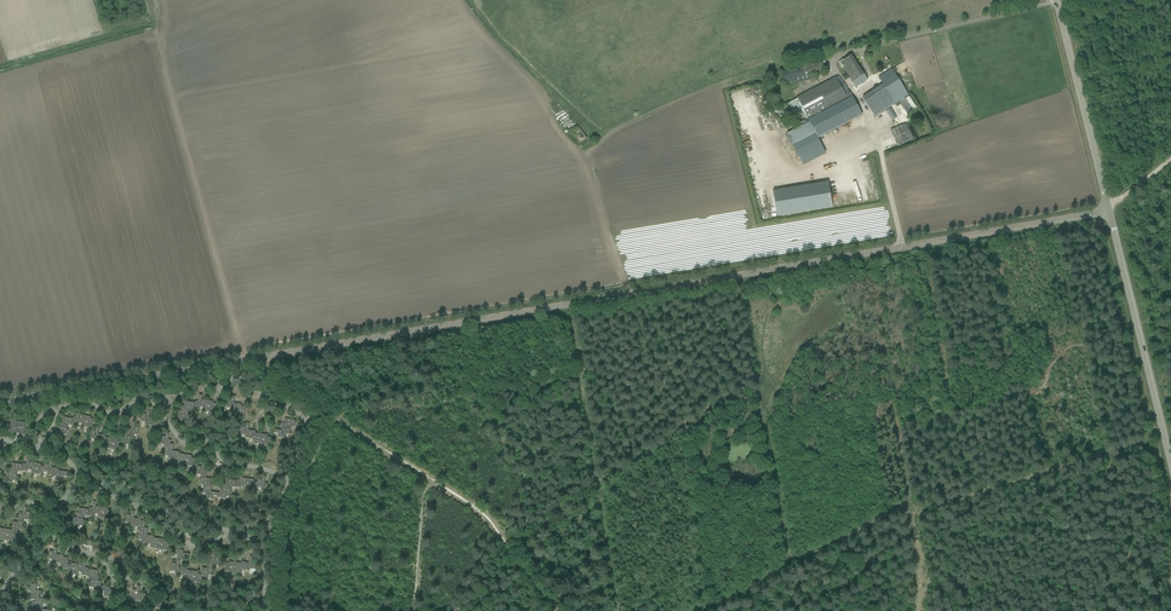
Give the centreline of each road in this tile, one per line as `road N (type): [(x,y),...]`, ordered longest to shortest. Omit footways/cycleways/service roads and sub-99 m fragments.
road 1 (unclassified): [(0,402),(1109,211)]
road 2 (track): [(781,65),(594,136),(461,5)]
road 3 (track): [(145,0),(244,360)]
road 4 (track): [(908,506),(1165,439)]
road 5 (tertiary): [(1170,462),(1109,211)]
road 6 (track): [(628,294),(592,172),(552,119),(536,79)]
road 7 (tertiary): [(1109,211),(1057,2)]
road 8 (unclassified): [(1057,2),(859,49)]
road 9 (track): [(756,383),(790,566)]
road 10 (track): [(566,305),(595,478)]
road 11 (track): [(595,478),(619,610)]
road 12 (track): [(790,566),(908,506)]
road 13 (track): [(441,486),(331,417)]

